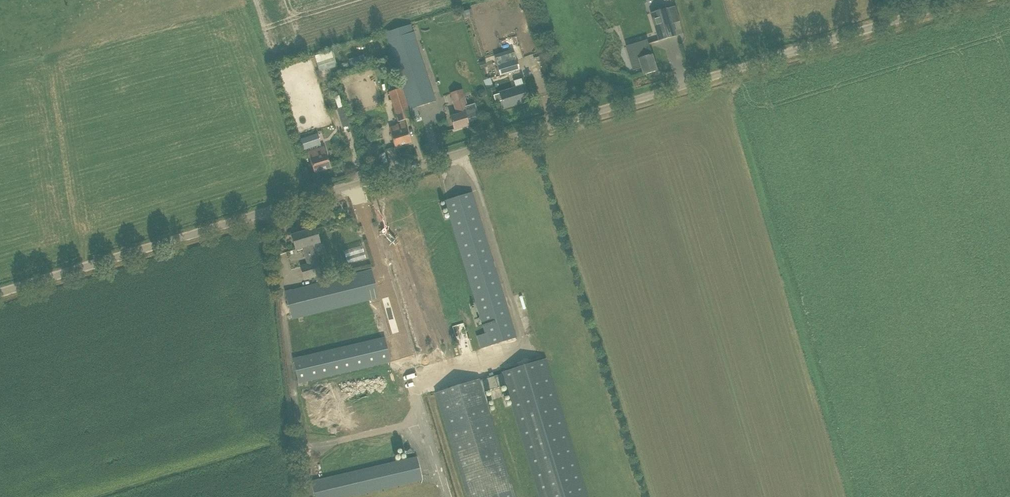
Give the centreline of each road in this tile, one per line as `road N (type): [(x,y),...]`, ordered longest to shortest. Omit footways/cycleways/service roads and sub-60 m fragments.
road 1 (unclassified): [(0,290),(950,0)]

